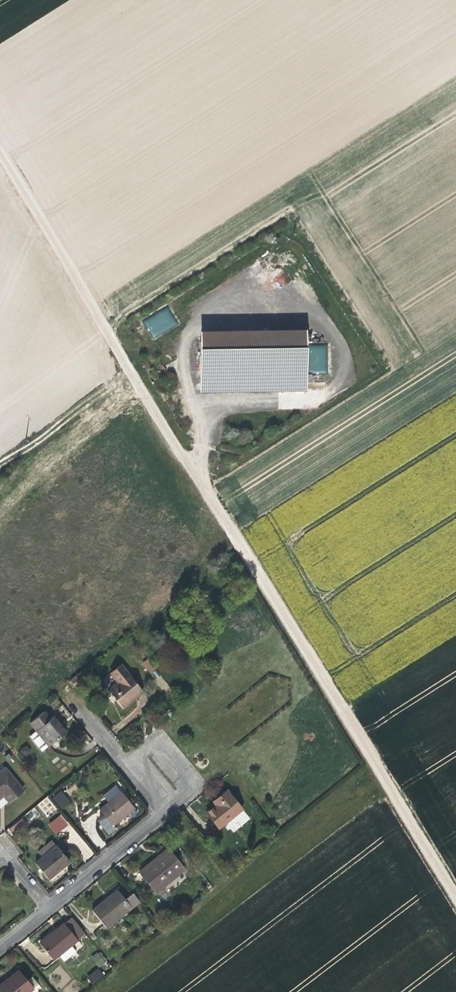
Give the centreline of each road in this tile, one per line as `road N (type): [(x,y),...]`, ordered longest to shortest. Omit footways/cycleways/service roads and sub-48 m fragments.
road 1 (track): [(130,367),(455,899)]
road 2 (track): [(0,156),(130,367)]
road 3 (residential): [(0,948),(166,813)]
road 4 (track): [(130,367),(0,462)]
road 5 (residential): [(166,813),(200,785),(160,738),(126,765)]

